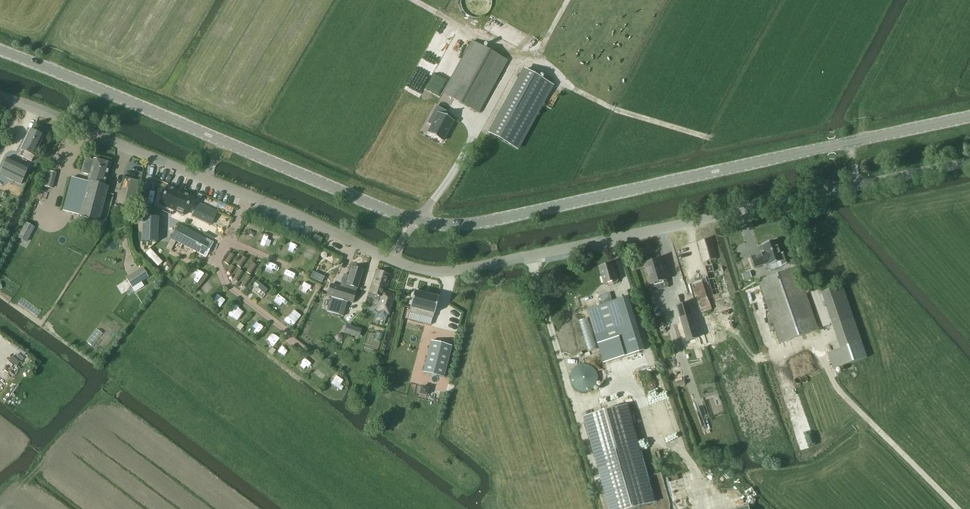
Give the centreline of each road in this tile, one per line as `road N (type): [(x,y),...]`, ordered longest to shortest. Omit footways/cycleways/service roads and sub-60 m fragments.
road 1 (unclassified): [(0,95),(424,271),(496,263),(969,162)]
road 2 (tertiary): [(969,117),(490,220),(431,225),(0,51)]
road 3 (track): [(797,198),(833,331),(817,341),(834,387),(961,508)]
road 4 (track): [(431,0),(612,110),(707,138)]

